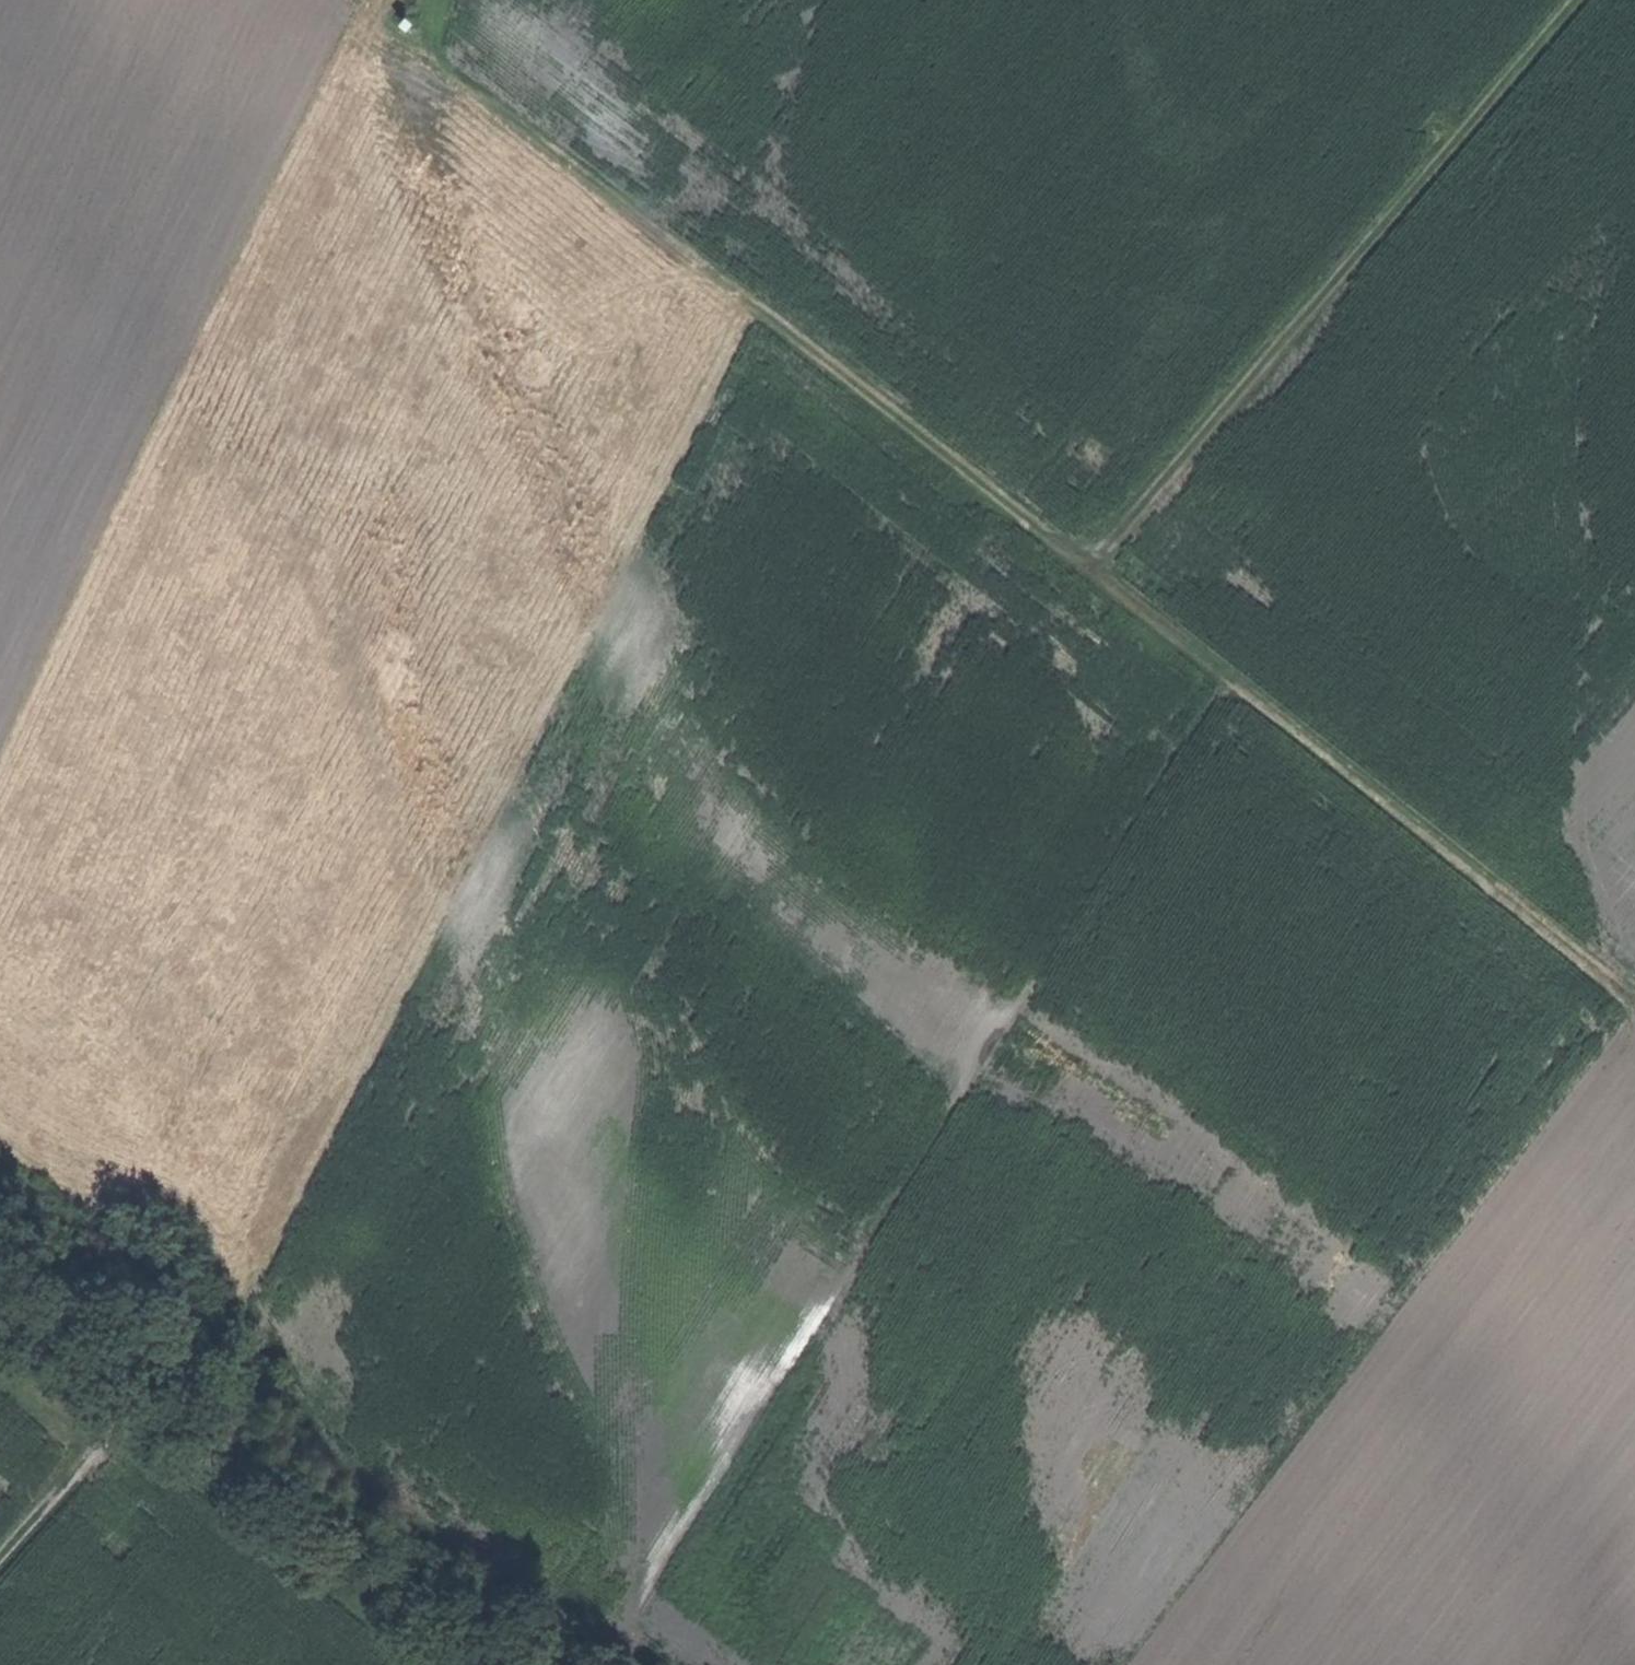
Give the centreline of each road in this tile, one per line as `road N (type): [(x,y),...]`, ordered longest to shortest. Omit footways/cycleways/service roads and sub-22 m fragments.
road 1 (track): [(0,1541),(153,1365)]

